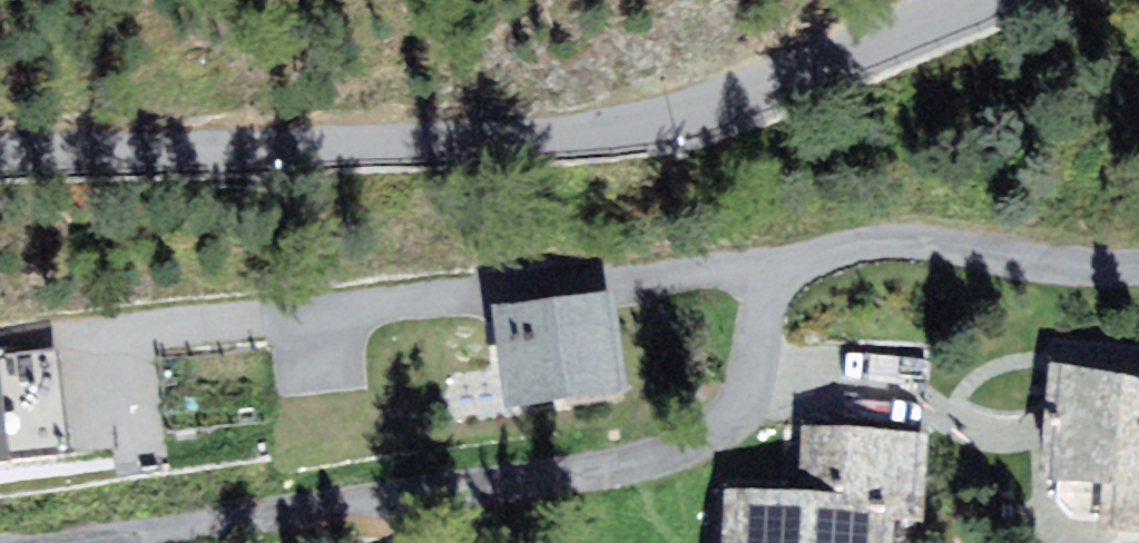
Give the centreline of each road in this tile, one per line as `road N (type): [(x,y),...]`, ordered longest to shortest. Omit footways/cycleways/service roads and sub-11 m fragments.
road 1 (residential): [(1138,269),(1107,272),(877,242),(805,261),(774,289),(738,402),(717,431),(683,455),(646,469),(102,542)]
road 2 (residential): [(0,155),(565,140),(797,83),(994,0)]

